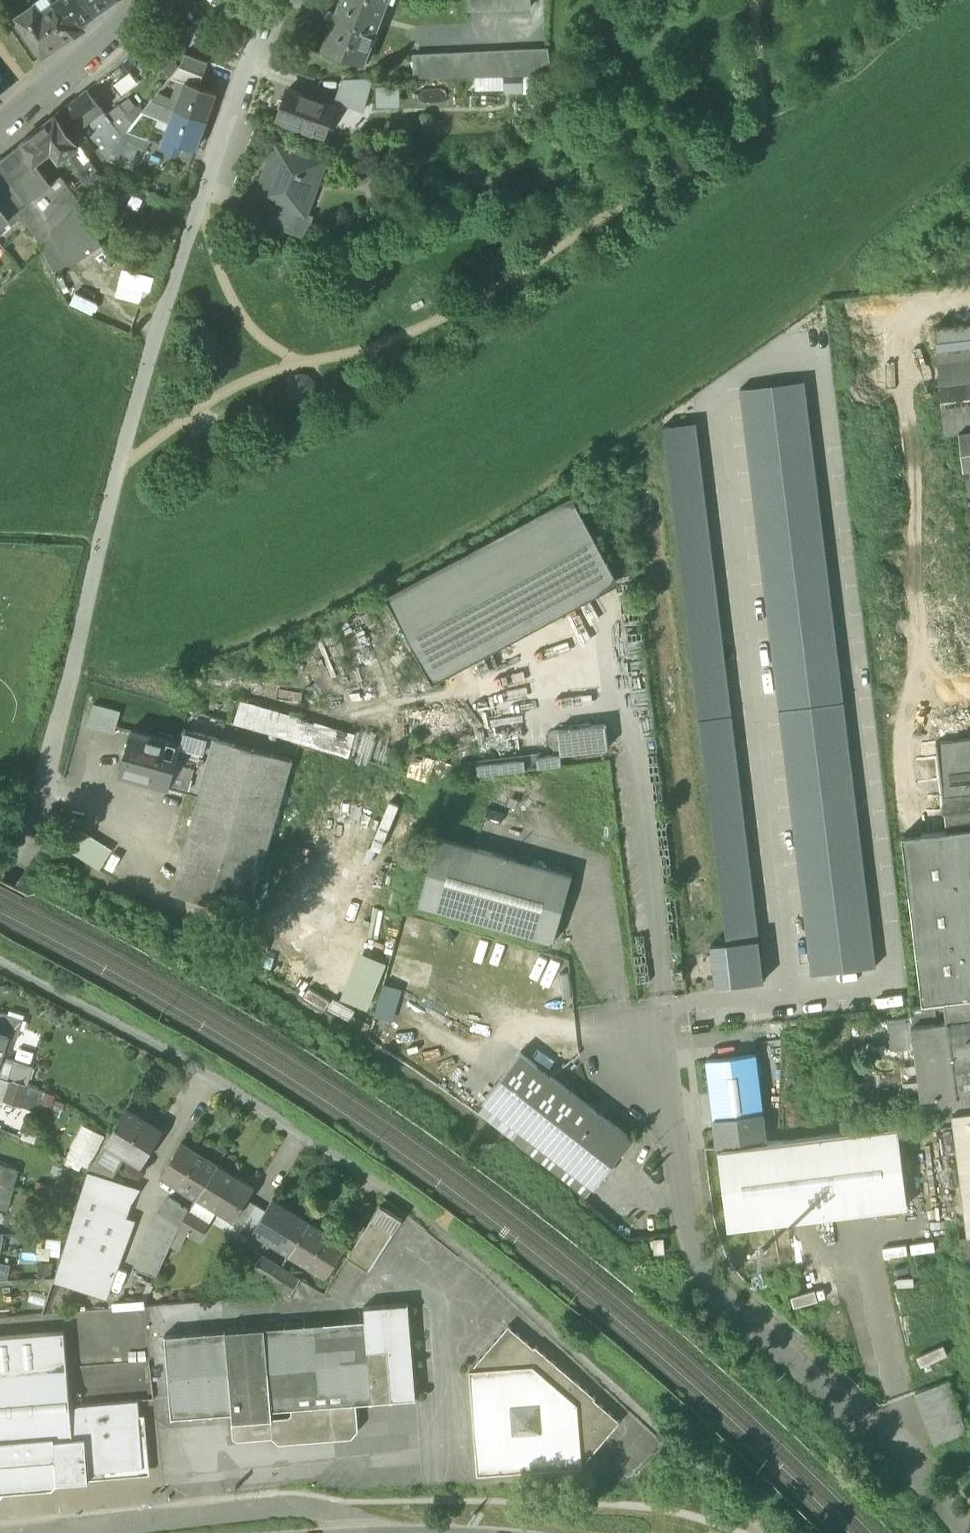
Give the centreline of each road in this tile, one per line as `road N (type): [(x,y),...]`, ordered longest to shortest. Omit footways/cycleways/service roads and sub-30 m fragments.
road 1 (residential): [(18,867),(118,470),(201,194),(278,0)]
road 2 (unclassified): [(969,1532),(941,1494),(711,1277),(687,1166),(575,930)]
road 3 (residential): [(0,964),(271,1114),(451,1237)]
road 4 (residential): [(0,135),(155,0)]

